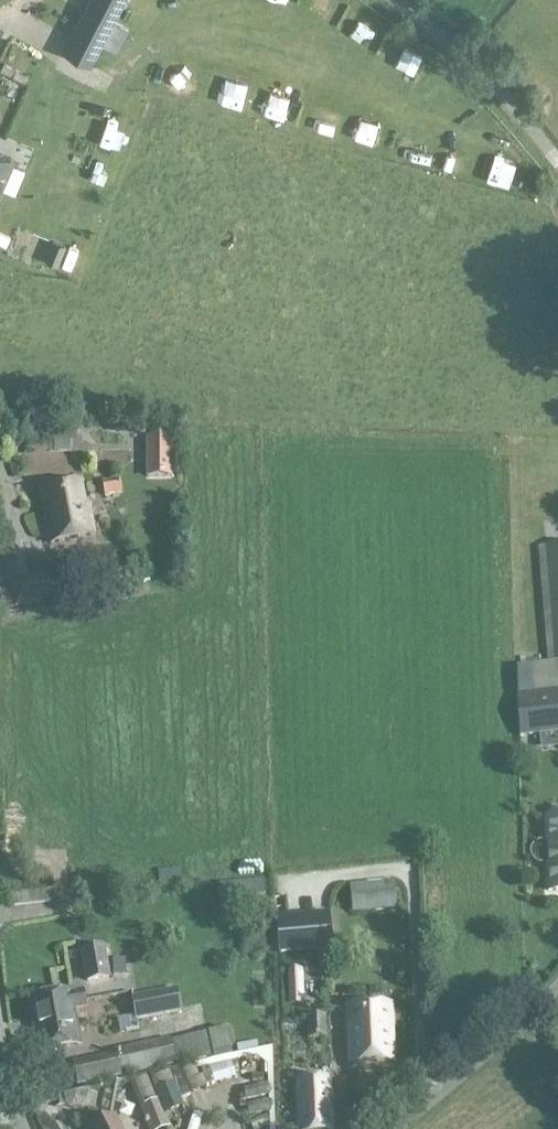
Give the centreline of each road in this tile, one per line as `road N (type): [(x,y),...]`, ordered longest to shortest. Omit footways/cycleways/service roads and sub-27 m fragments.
road 1 (unclassified): [(557,161),(494,87),(391,0)]
road 2 (unclassified): [(435,1101),(557,984)]

